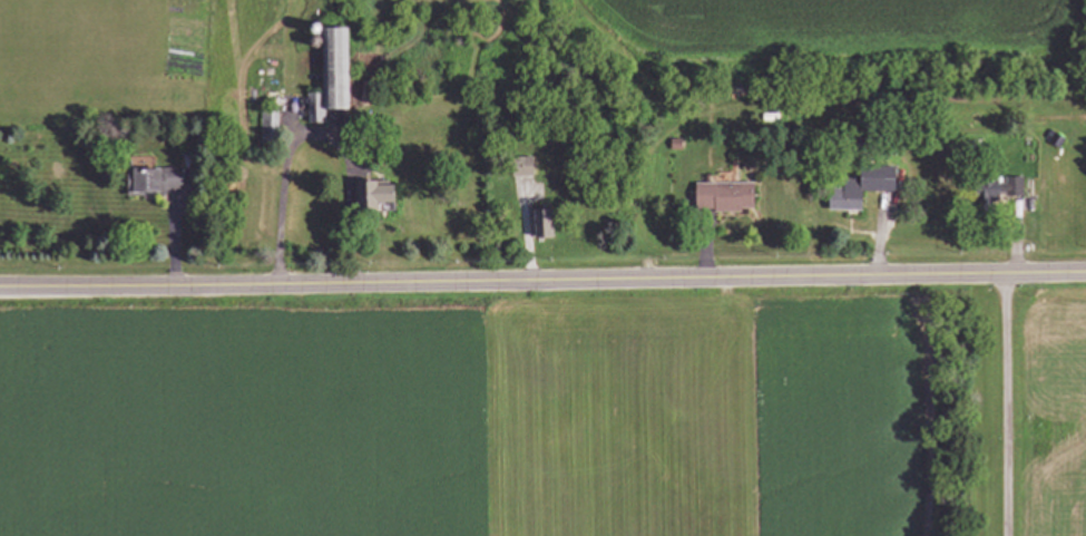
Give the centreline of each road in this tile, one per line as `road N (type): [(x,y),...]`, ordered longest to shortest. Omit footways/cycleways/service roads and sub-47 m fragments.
road 1 (tertiary): [(1085,273),(0,289)]

